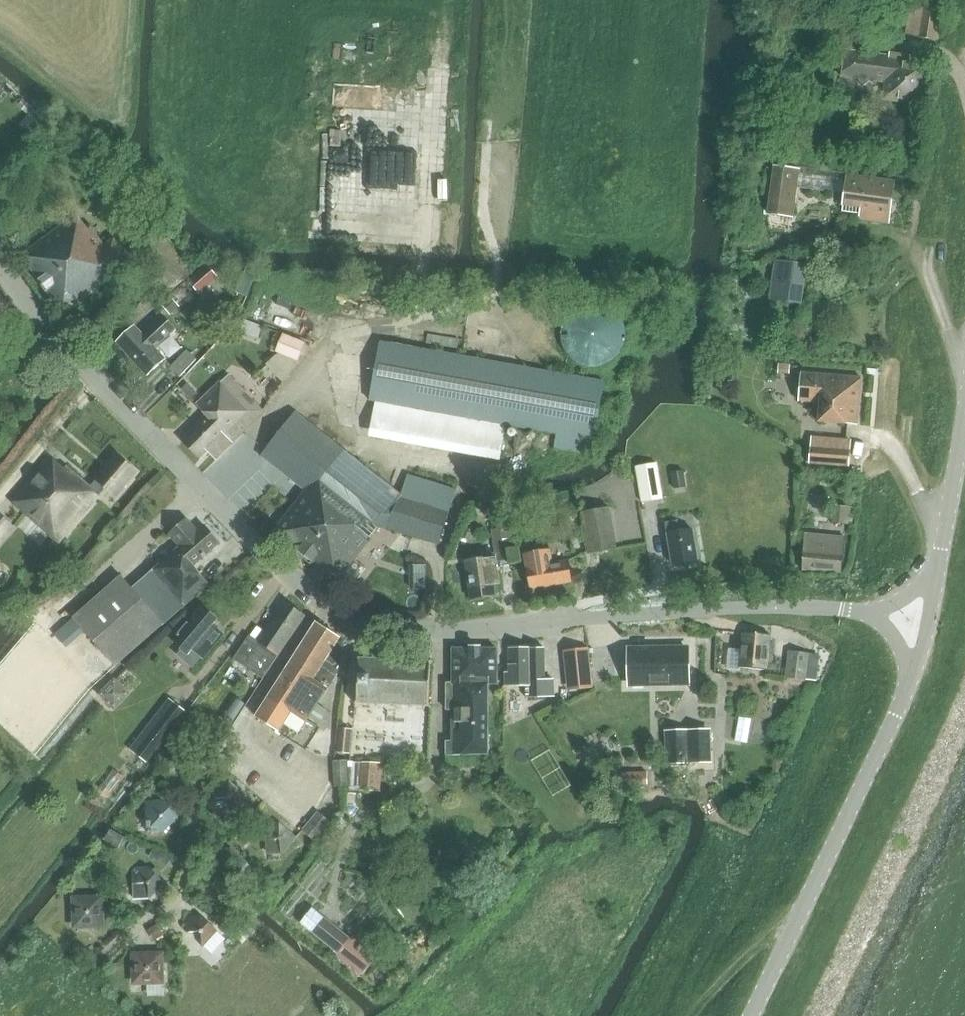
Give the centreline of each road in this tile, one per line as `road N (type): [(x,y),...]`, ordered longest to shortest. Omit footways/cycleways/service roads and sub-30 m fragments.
road 1 (tertiary): [(930,617),(750,607),(488,625),(359,618),(315,595),(218,506),(37,319),(0,260)]
road 2 (tertiary): [(751,1015),(910,680),(930,617)]
road 3 (tertiary): [(930,617),(964,423)]
road 4 (track): [(693,1015),(802,910)]

